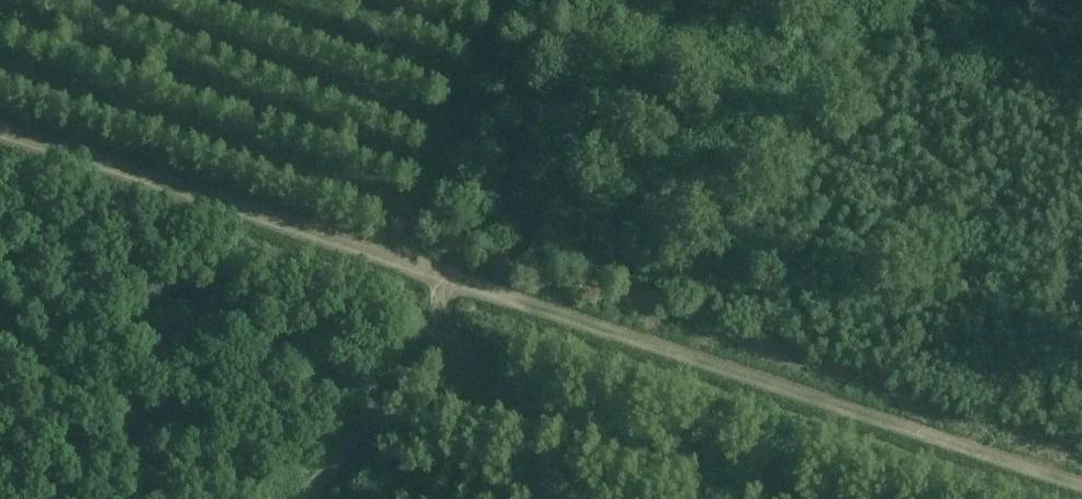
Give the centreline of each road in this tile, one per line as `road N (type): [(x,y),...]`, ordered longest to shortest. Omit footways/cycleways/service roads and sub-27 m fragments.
road 1 (track): [(0,138),(1081,483)]
road 2 (track): [(1016,498),(447,309)]
road 3 (track): [(289,498),(465,283),(604,0)]

